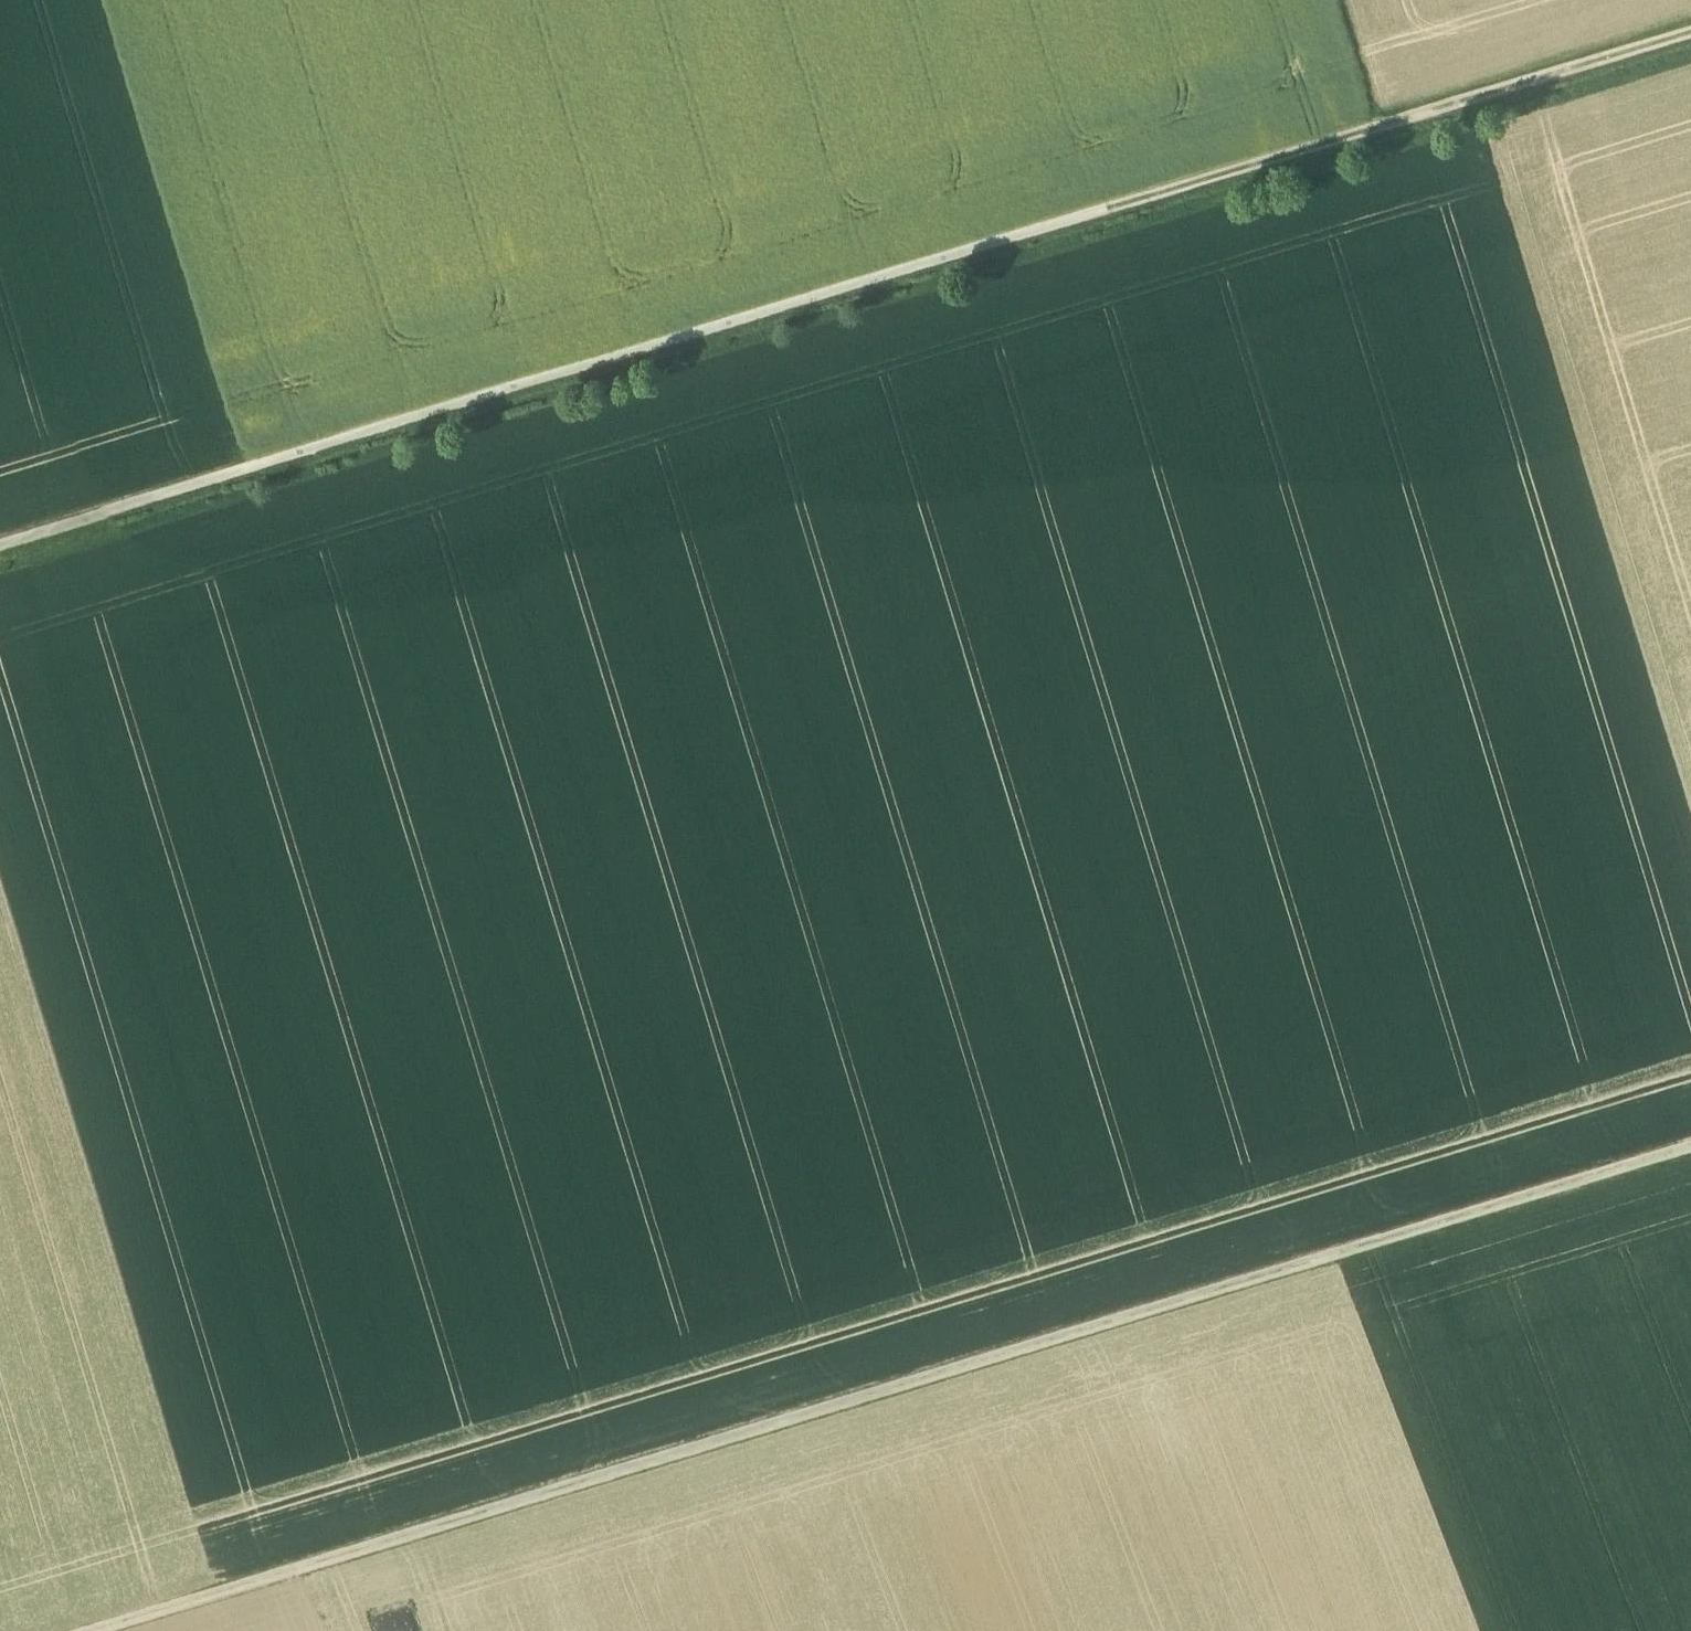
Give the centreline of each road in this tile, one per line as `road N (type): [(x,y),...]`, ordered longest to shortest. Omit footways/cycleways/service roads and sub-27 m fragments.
road 1 (track): [(0,543),(1690,29)]
road 2 (track): [(90,1630),(1690,1147)]

